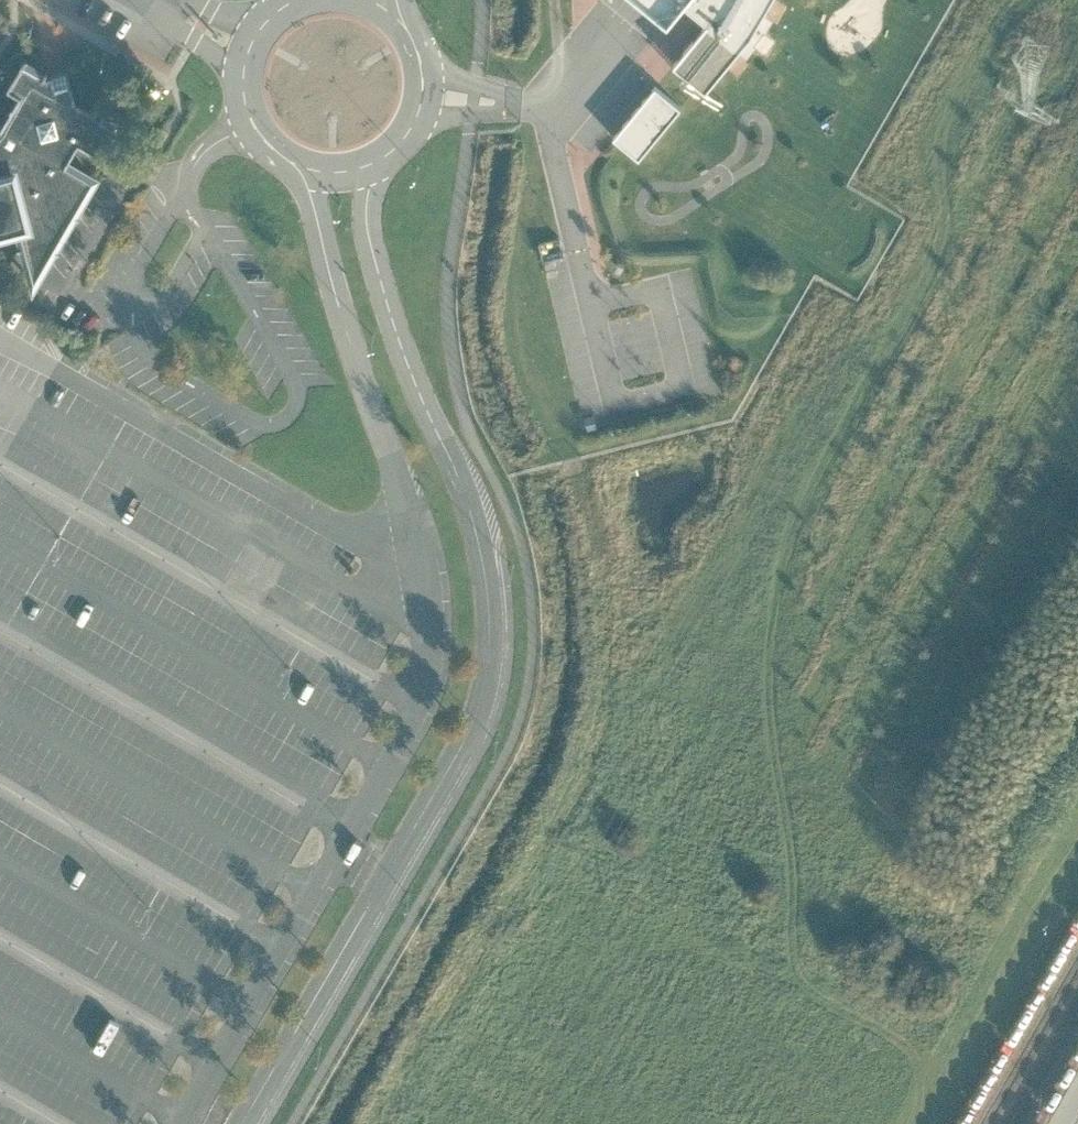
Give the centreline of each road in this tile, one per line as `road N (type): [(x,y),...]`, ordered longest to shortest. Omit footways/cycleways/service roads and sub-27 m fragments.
road 1 (unclassified): [(242,1123),(464,742),(488,662),(476,529),(403,354),(372,250),(366,196),(386,154)]
road 2 (unclassified): [(291,159),(311,193),(426,599),(424,688),(389,764)]
road 3 (secondary): [(386,154),(421,106),(424,66),(409,29)]
road 4 (unclassified): [(149,0),(231,69),(246,92)]

